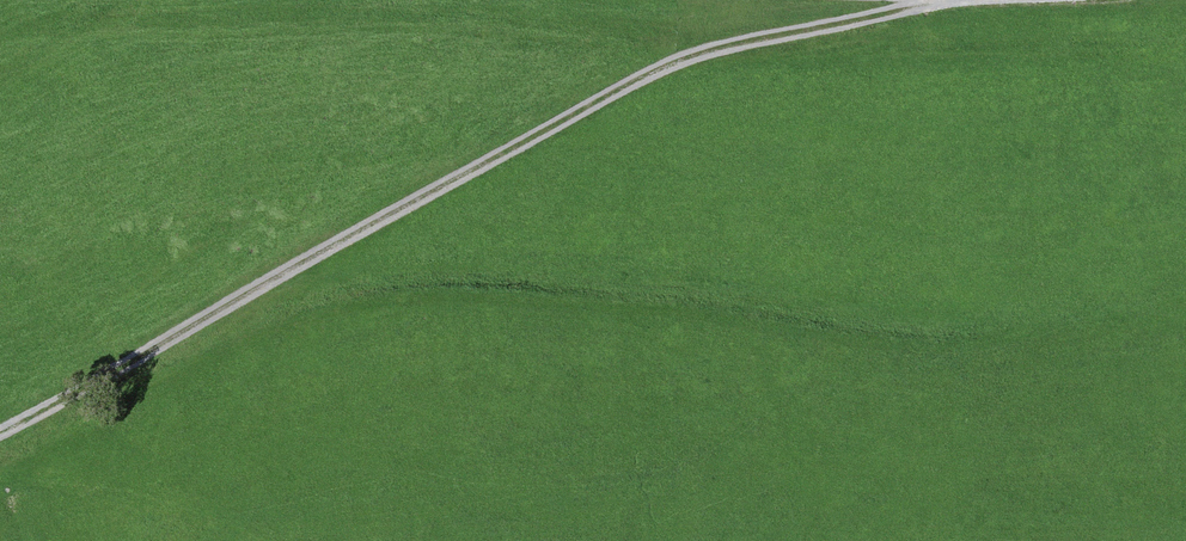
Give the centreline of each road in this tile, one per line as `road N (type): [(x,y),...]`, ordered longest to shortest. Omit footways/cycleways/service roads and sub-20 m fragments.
road 1 (track): [(0,431),(689,54),(934,0)]

